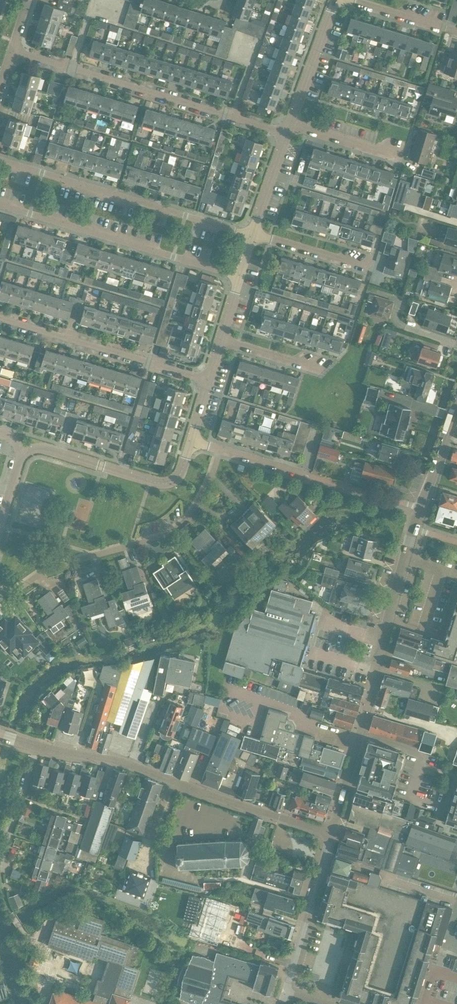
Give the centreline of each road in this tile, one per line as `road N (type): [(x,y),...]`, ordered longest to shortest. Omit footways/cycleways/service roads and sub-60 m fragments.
road 1 (residential): [(38,745),(117,760),(332,833)]
road 2 (residential): [(290,127),(266,128),(13,50)]
road 3 (residential): [(0,588),(172,531),(202,494),(219,449)]
road 4 (residential): [(456,408),(375,671)]
road 5 (residential): [(252,236),(0,159)]
road 6 (residential): [(0,204),(240,276)]
road 7 (residential): [(209,382),(0,317)]
road 8 (unclassified): [(332,833),(287,992)]
road 9 (residential): [(171,481),(40,448),(23,451)]
road 10 (residential): [(360,733),(415,751),(423,759),(412,799),(441,809)]
road 11 (residential): [(290,127),(336,0)]
road 12 (residential): [(371,271),(252,236)]
road 13 (residential): [(38,745),(1,863)]

